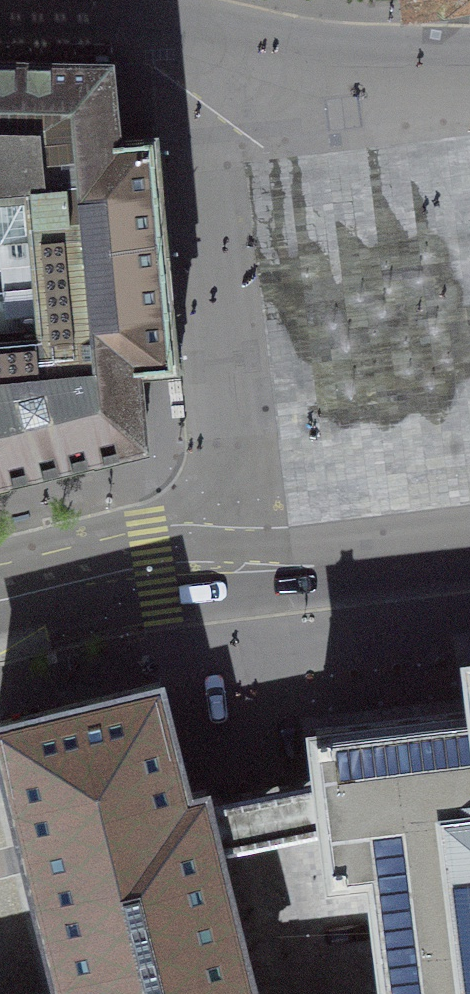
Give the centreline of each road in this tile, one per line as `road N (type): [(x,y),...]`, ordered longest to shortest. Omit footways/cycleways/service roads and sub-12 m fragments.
road 1 (residential): [(201,47),(245,565)]
road 2 (residential): [(469,69),(201,47)]
road 3 (tertiary): [(0,602),(156,565),(245,565)]
road 4 (tertiary): [(245,565),(469,544)]
road 5 (residential): [(163,35),(124,23),(0,21)]

